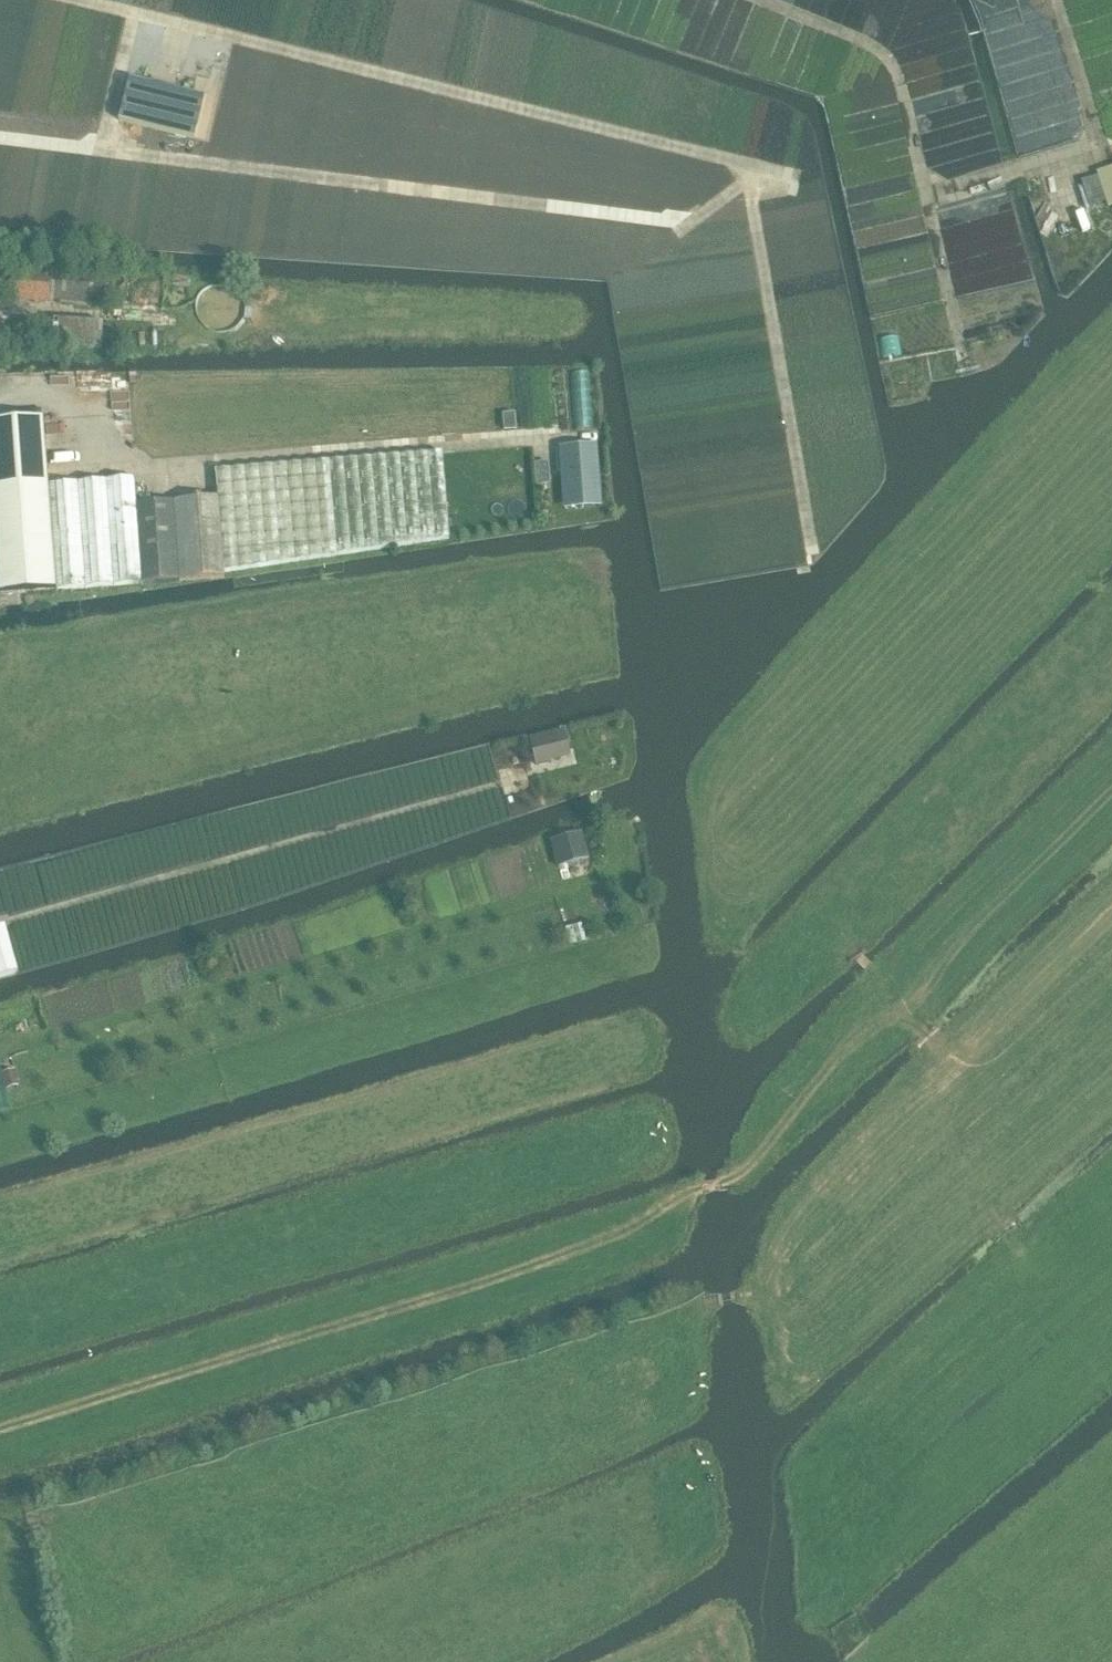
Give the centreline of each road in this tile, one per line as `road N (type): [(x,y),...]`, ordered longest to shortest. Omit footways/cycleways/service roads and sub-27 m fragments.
road 1 (track): [(807,519),(744,163),(182,24)]
road 2 (track): [(0,1045),(601,877)]
road 3 (track): [(765,0),(858,37),(890,61),(908,101),(927,195),(1102,149),(1056,0)]

